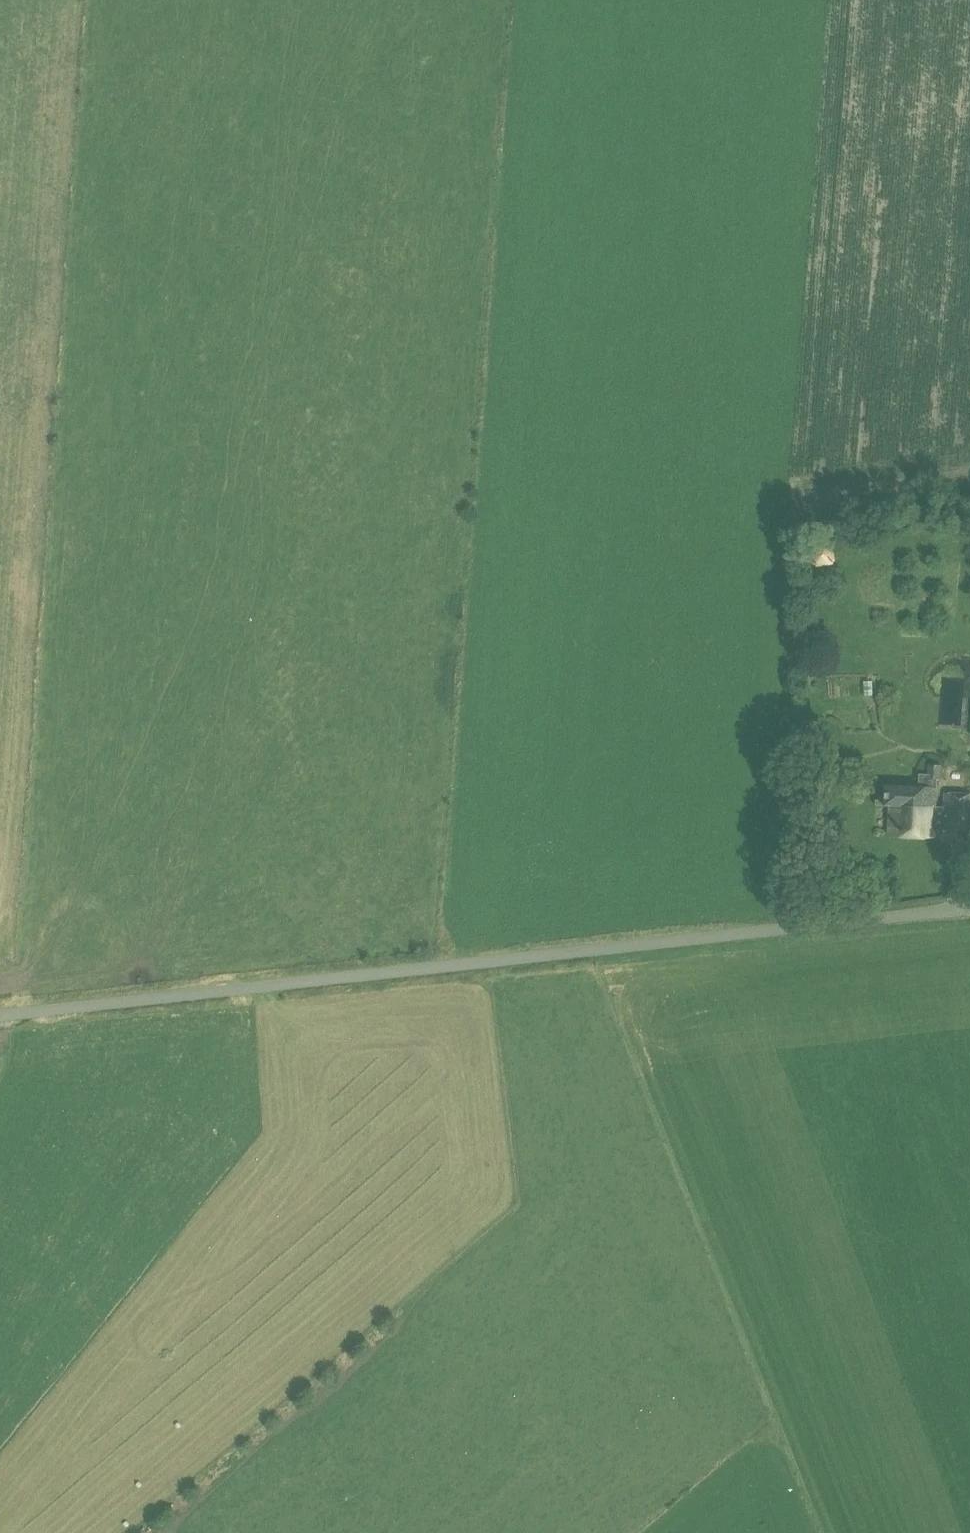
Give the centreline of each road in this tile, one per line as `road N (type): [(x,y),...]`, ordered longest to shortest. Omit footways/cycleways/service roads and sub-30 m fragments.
road 1 (unclassified): [(0,1016),(969,908)]

